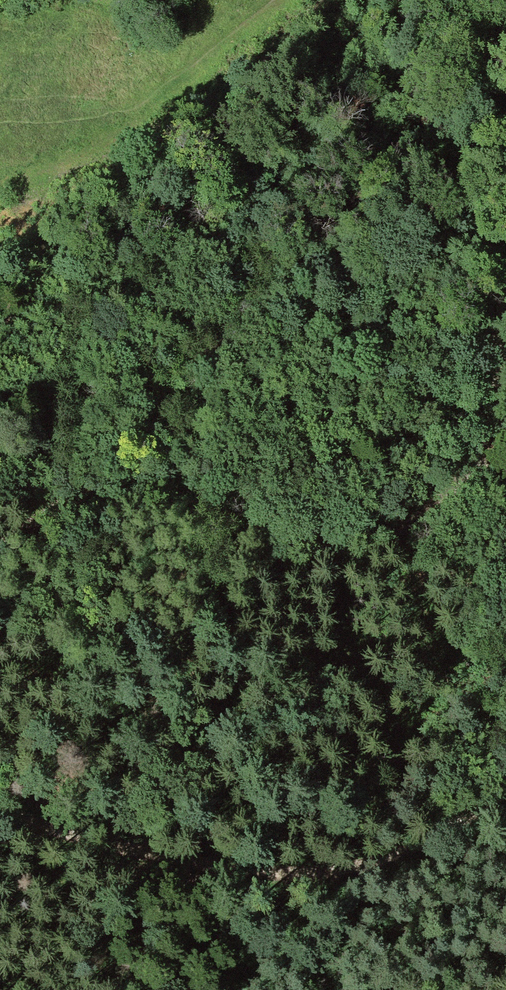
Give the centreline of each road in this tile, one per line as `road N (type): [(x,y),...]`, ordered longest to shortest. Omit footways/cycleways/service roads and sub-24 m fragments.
road 1 (track): [(0,546),(92,489),(167,475),(222,478),(286,506),(335,514),(430,501),(461,484),(490,438),(505,271)]
road 2 (track): [(505,791),(407,852),(271,871),(0,810)]
road 3 (track): [(86,120),(228,46),(284,0)]

